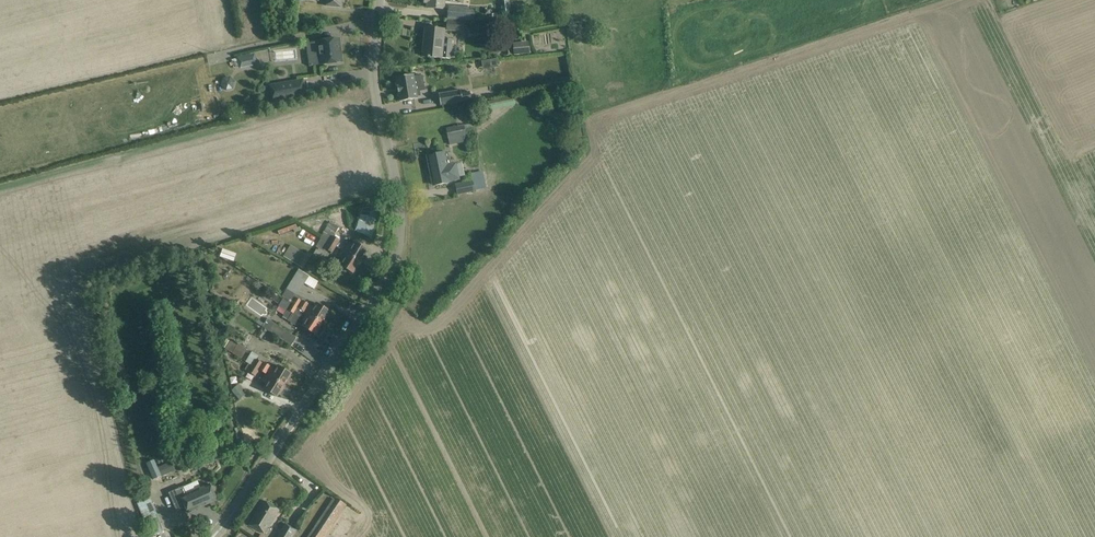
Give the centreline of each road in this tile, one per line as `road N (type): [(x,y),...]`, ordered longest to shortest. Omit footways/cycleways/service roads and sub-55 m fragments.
road 1 (unclassified): [(213,536),(396,251),(397,193),(372,73),(379,0)]

